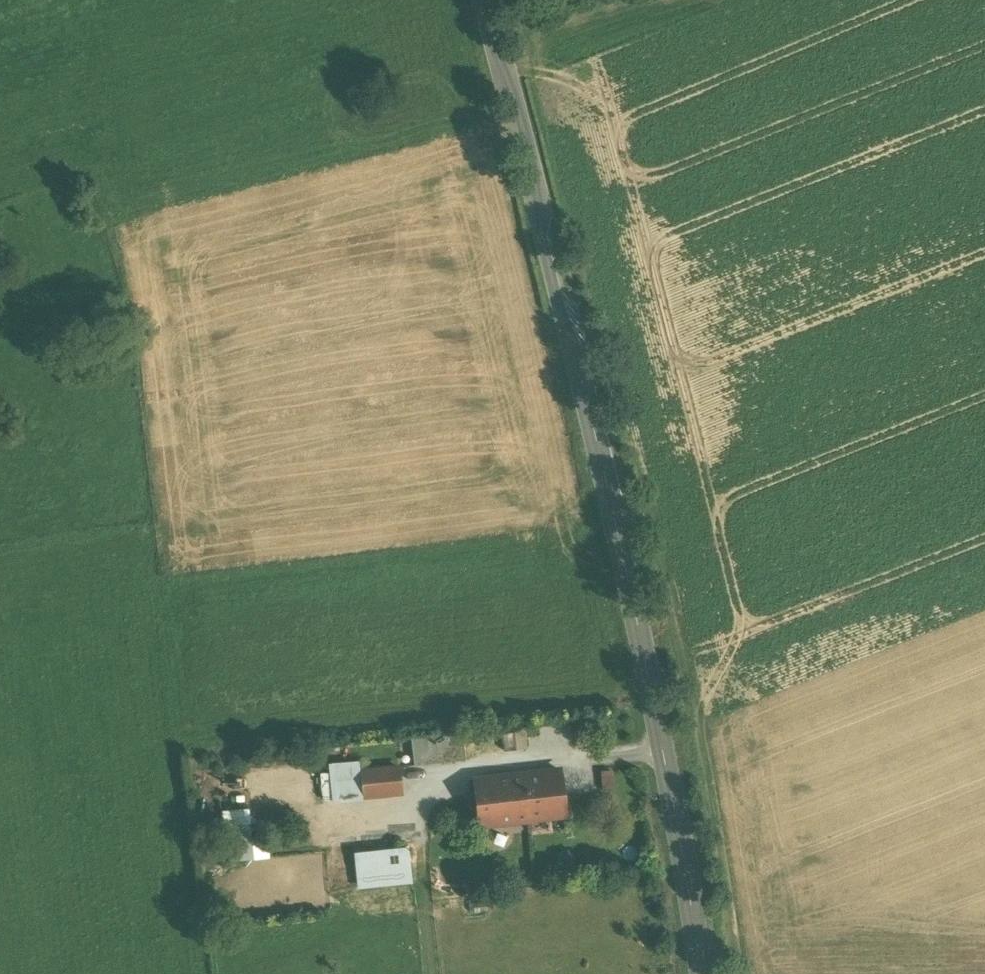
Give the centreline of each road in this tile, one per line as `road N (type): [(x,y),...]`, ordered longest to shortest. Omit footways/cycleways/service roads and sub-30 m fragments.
road 1 (tertiary): [(489,0),(647,668),(701,973)]

